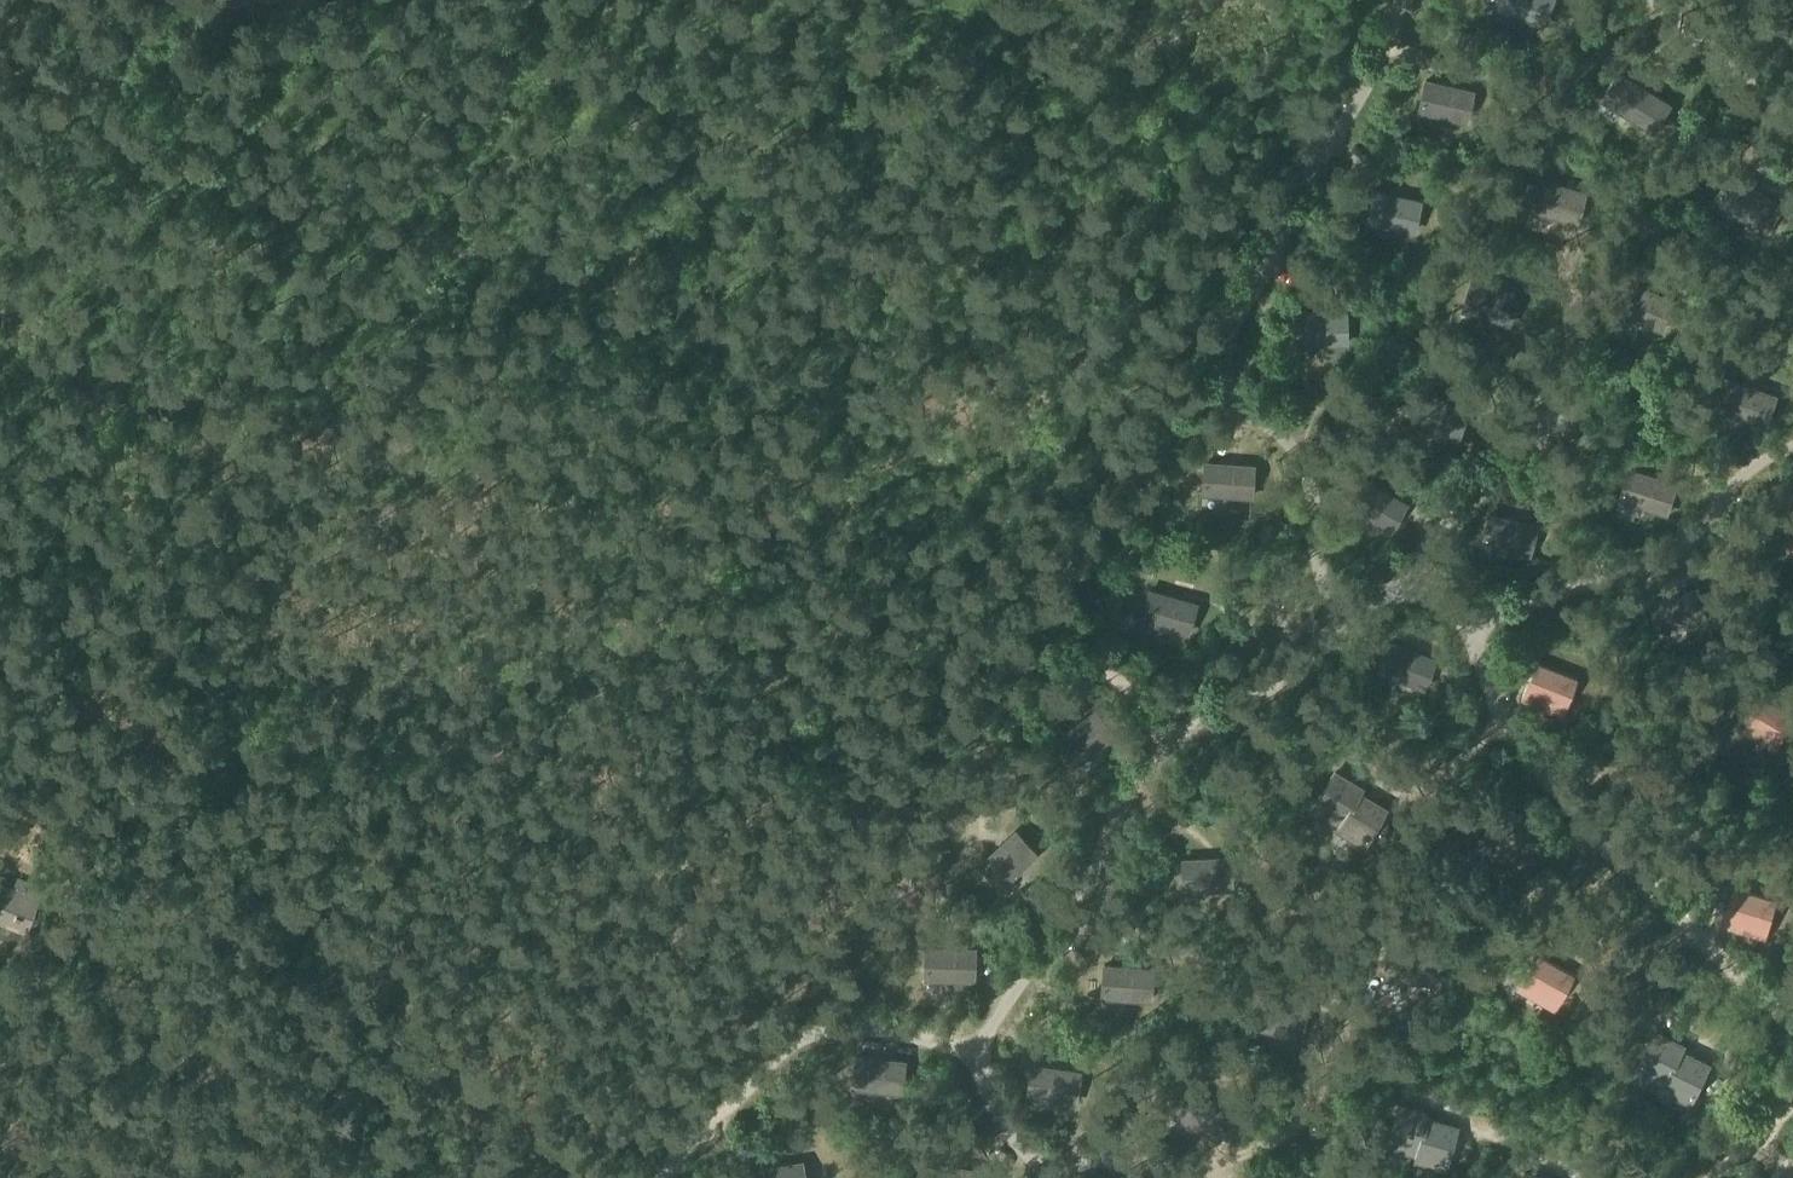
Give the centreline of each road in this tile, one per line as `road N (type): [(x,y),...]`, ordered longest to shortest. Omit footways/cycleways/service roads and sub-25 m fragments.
road 1 (track): [(0,570),(546,1140)]
road 2 (track): [(0,177),(112,77),(144,64),(192,24),(276,0)]

